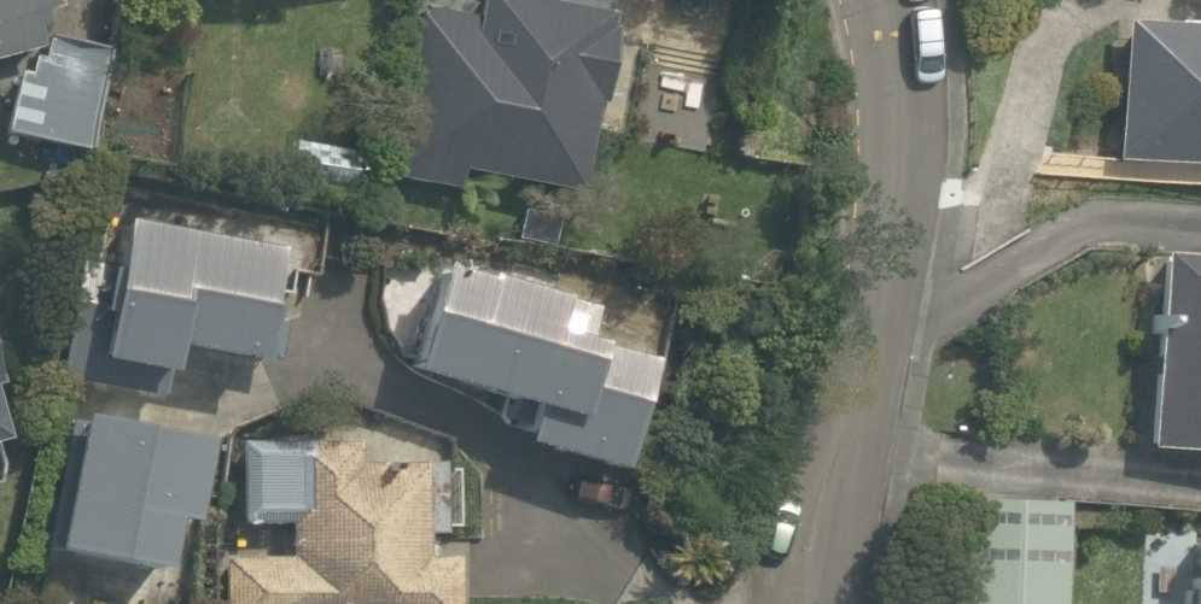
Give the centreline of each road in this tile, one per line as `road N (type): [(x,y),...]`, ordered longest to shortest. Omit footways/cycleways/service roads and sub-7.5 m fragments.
road 1 (residential): [(891,0),(901,197),(818,603)]

